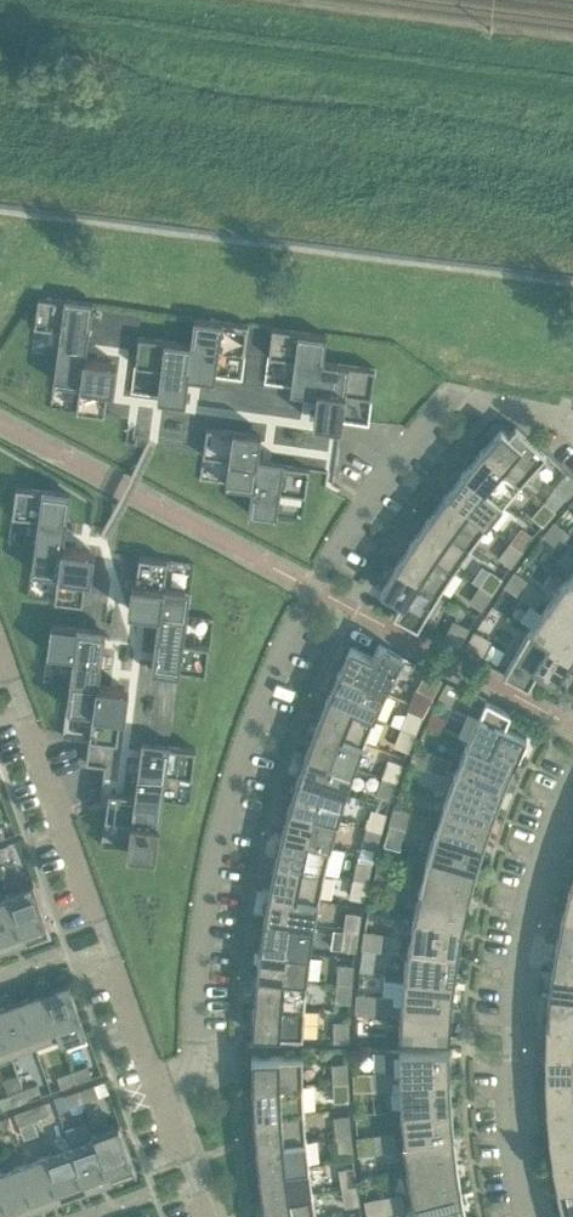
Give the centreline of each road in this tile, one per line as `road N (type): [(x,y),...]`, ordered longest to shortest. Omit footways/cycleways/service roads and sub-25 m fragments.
road 1 (residential): [(156,1083),(197,1058),(203,943),(224,816),(267,690),(353,523),(417,431),(451,397),(528,405),(572,426)]
road 2 (residential): [(156,1083),(0,654)]
road 3 (residential): [(528,1216),(510,1087),(517,960),(545,844),(572,776)]
road 4 (residential): [(203,1216),(156,1083)]

